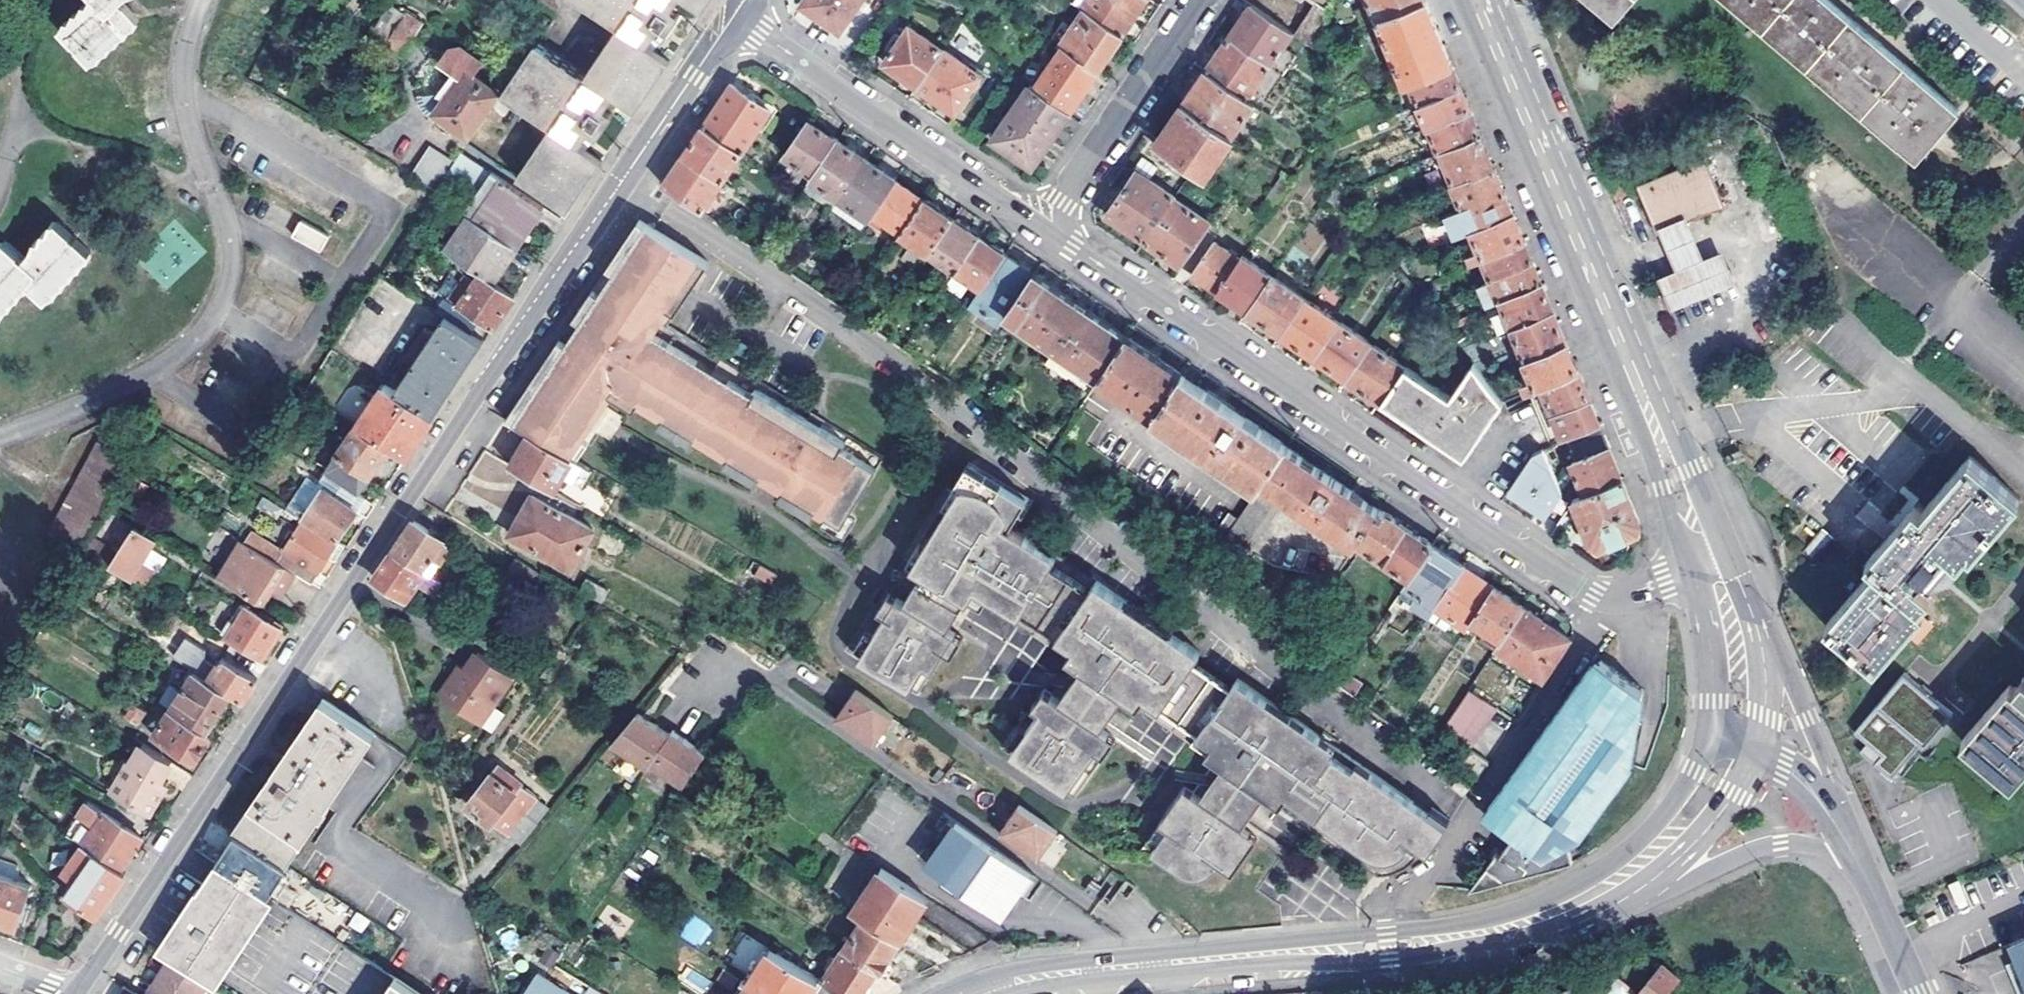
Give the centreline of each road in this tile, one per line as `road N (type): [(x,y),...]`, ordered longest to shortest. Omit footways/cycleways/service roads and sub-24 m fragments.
road 1 (tertiary): [(75,993),(733,15)]
road 2 (residential): [(1042,224),(1580,589),(1612,597),(1691,570)]
road 3 (secondary): [(1474,0),(1663,451)]
road 4 (secondary): [(1581,902),(1512,926),(1428,940),(1171,962)]
road 5 (residential): [(733,15),(1042,224)]
road 6 (tertiary): [(1581,902),(1780,843),(1856,852)]
road 7 (residential): [(1205,0),(1042,224)]
road 8 (tertiary): [(1835,799),(1795,692),(1751,612)]
road 9 (secondary): [(1171,962),(1049,975),(969,993)]
road 10 (secondary): [(1691,570),(1713,671),(1710,733)]
road 11 (tertiary): [(1919,993),(1856,852)]
road 12 (secondary): [(1755,749),(1766,686),(1751,612)]
road 13 (secondary): [(1729,554),(1692,468),(1663,451)]
road 14 (secondary): [(1663,451),(1659,479),(1691,570)]
road 15 (secondary): [(1678,827),(1581,902)]

